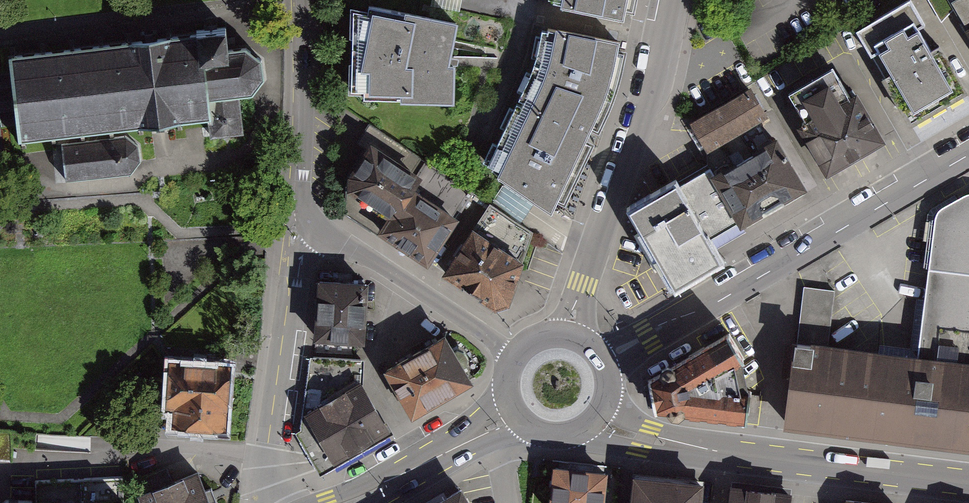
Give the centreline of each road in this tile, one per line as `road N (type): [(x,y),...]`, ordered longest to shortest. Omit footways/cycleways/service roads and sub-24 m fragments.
road 1 (residential): [(601,360),(968,146)]
road 2 (tertiary): [(594,421),(673,444),(968,482)]
road 3 (residential): [(568,337),(659,83),(674,0)]
road 4 (residential): [(268,502),(266,456),(303,220)]
road 5 (residential): [(303,220),(517,355)]
road 6 (residential): [(304,0),(303,220)]
road 7 (tertiary): [(507,394),(415,458),(318,502)]
road 8 (tertiary): [(384,502),(497,442)]

